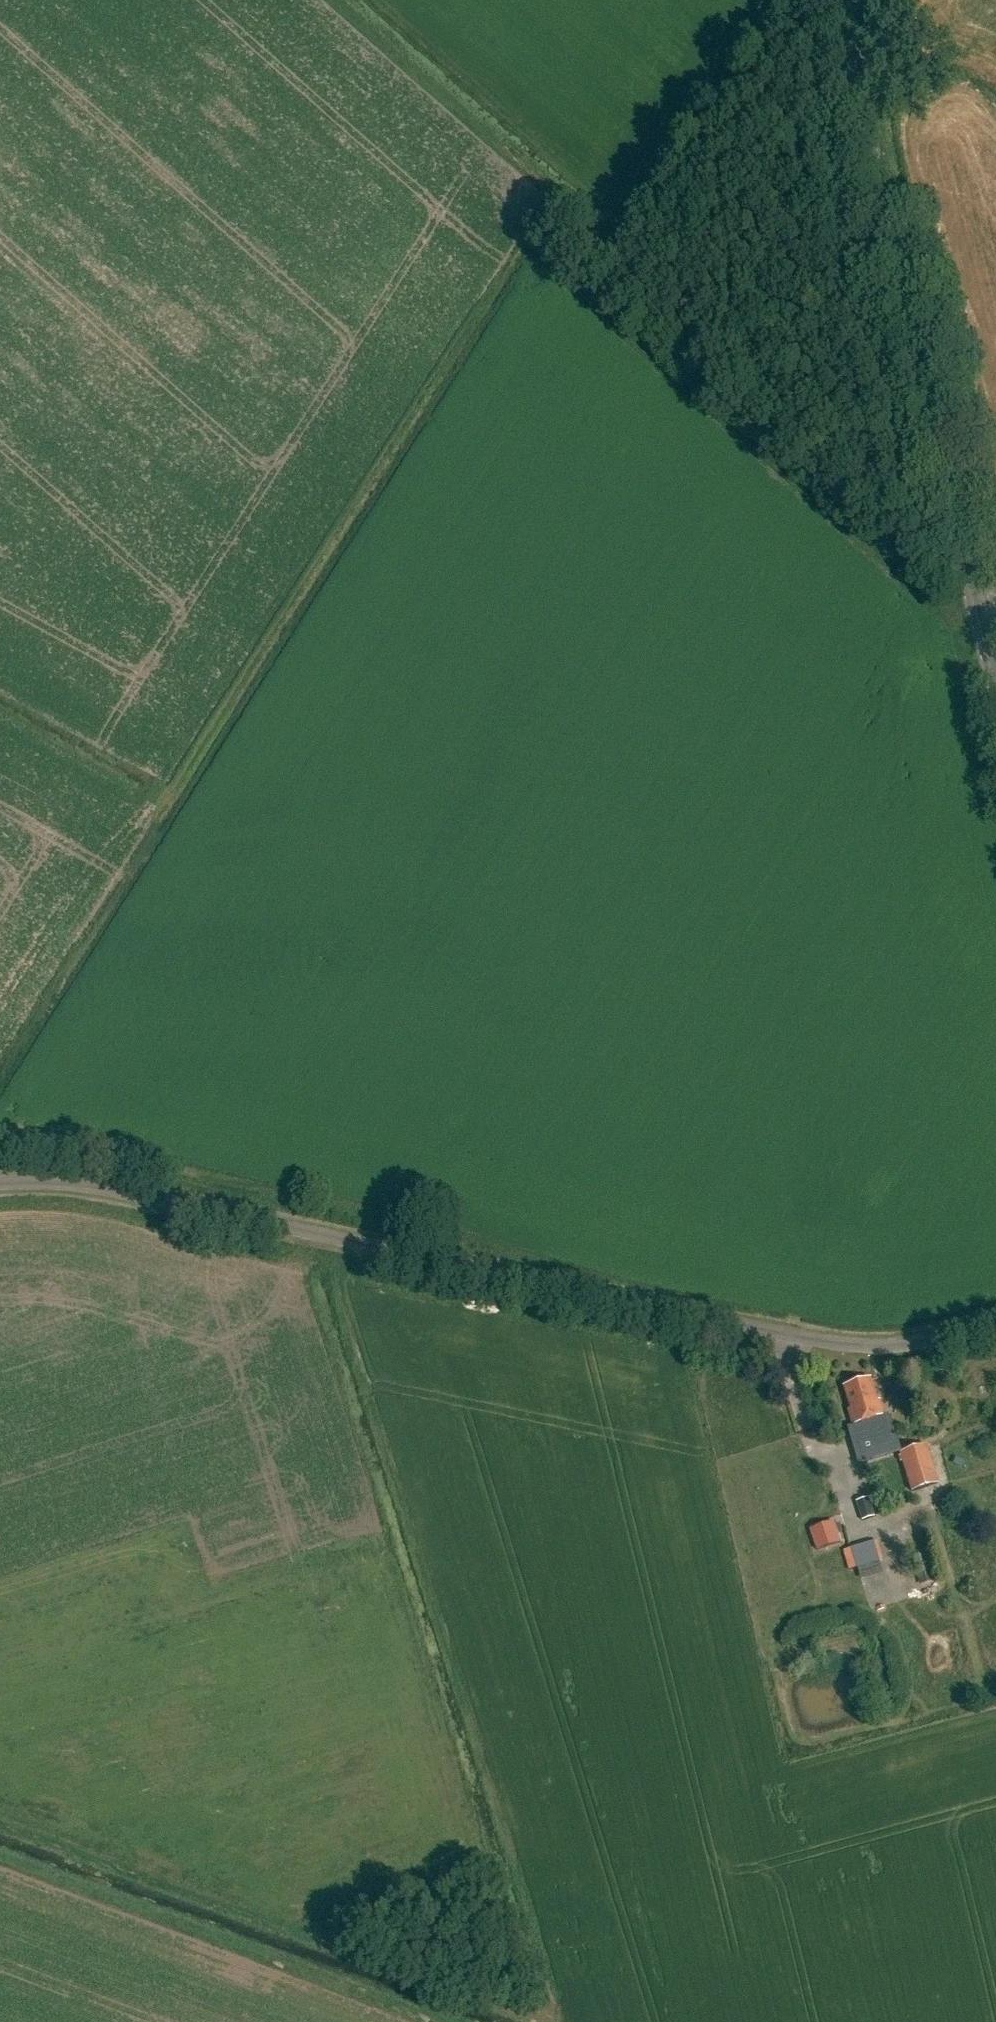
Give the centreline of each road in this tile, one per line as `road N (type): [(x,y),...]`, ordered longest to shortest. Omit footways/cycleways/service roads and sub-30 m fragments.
road 1 (unclassified): [(0,1183),(81,1186),(857,1348),(924,1344),(995,1324)]
road 2 (primary): [(995,668),(900,301),(844,0)]

